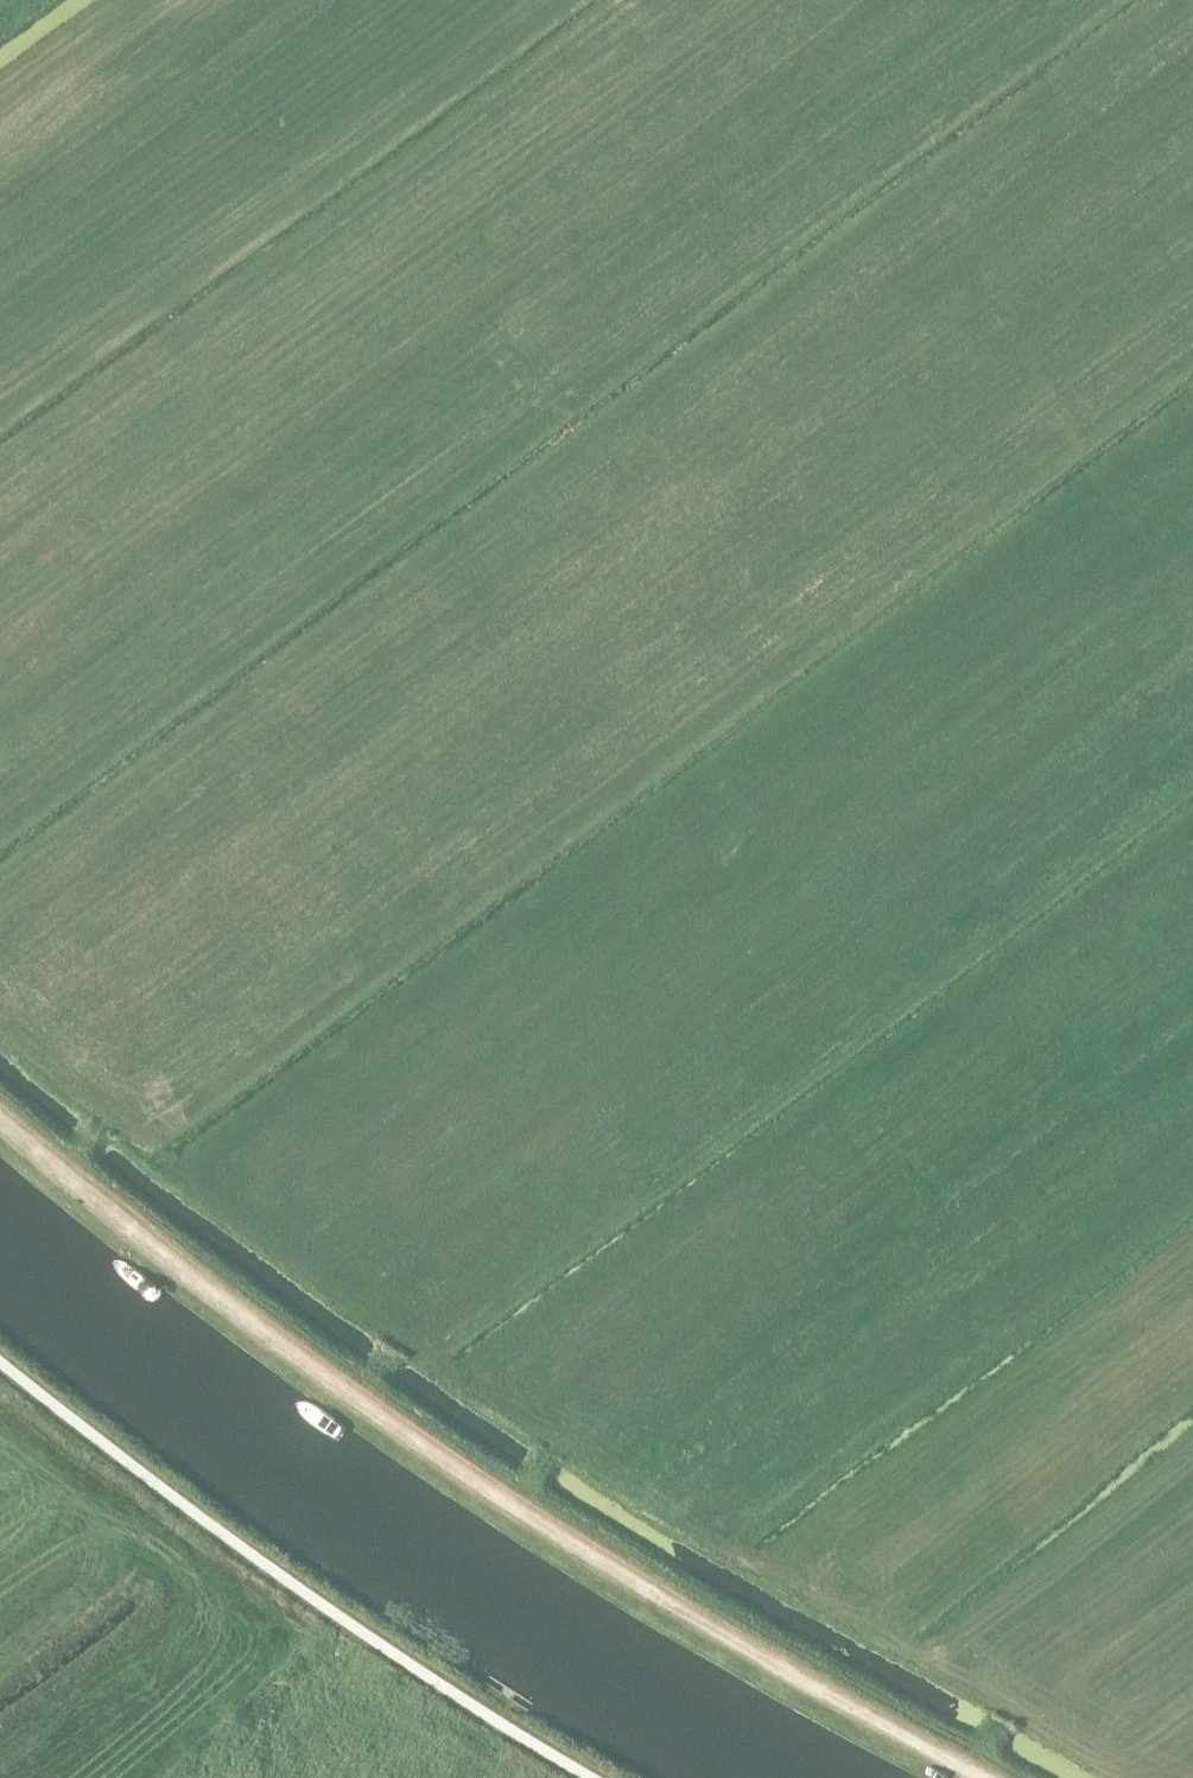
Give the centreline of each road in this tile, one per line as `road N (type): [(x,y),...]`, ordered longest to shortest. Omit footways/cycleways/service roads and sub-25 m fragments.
road 1 (unclassified): [(981,1777),(516,1509),(182,1270),(0,1121)]
road 2 (track): [(579,1777),(261,1574),(0,1374)]

